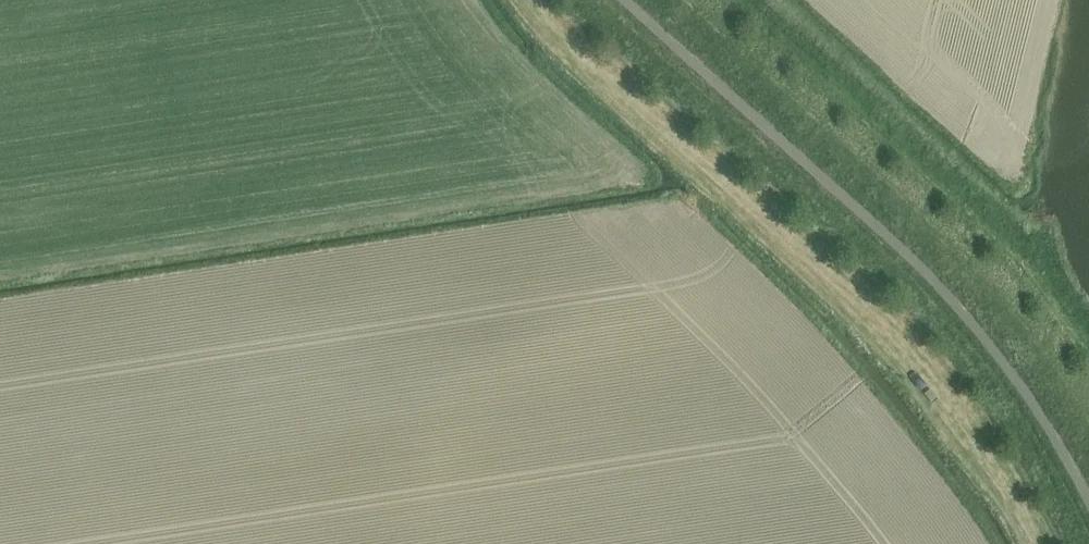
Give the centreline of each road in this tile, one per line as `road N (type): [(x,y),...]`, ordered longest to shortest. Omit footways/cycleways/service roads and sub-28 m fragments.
road 1 (unclassified): [(1088,501),(1014,371),(952,298),(625,0)]

